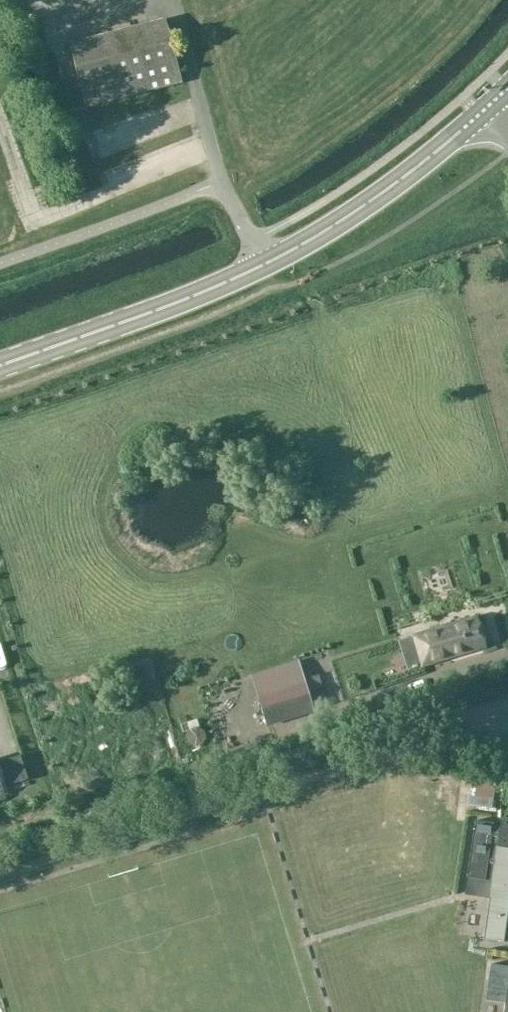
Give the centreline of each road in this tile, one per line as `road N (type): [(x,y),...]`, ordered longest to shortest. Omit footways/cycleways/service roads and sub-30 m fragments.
road 1 (track): [(444,738),(0,872)]
road 2 (primary): [(0,366),(265,265)]
road 3 (primary): [(265,265),(391,187),(479,114)]

